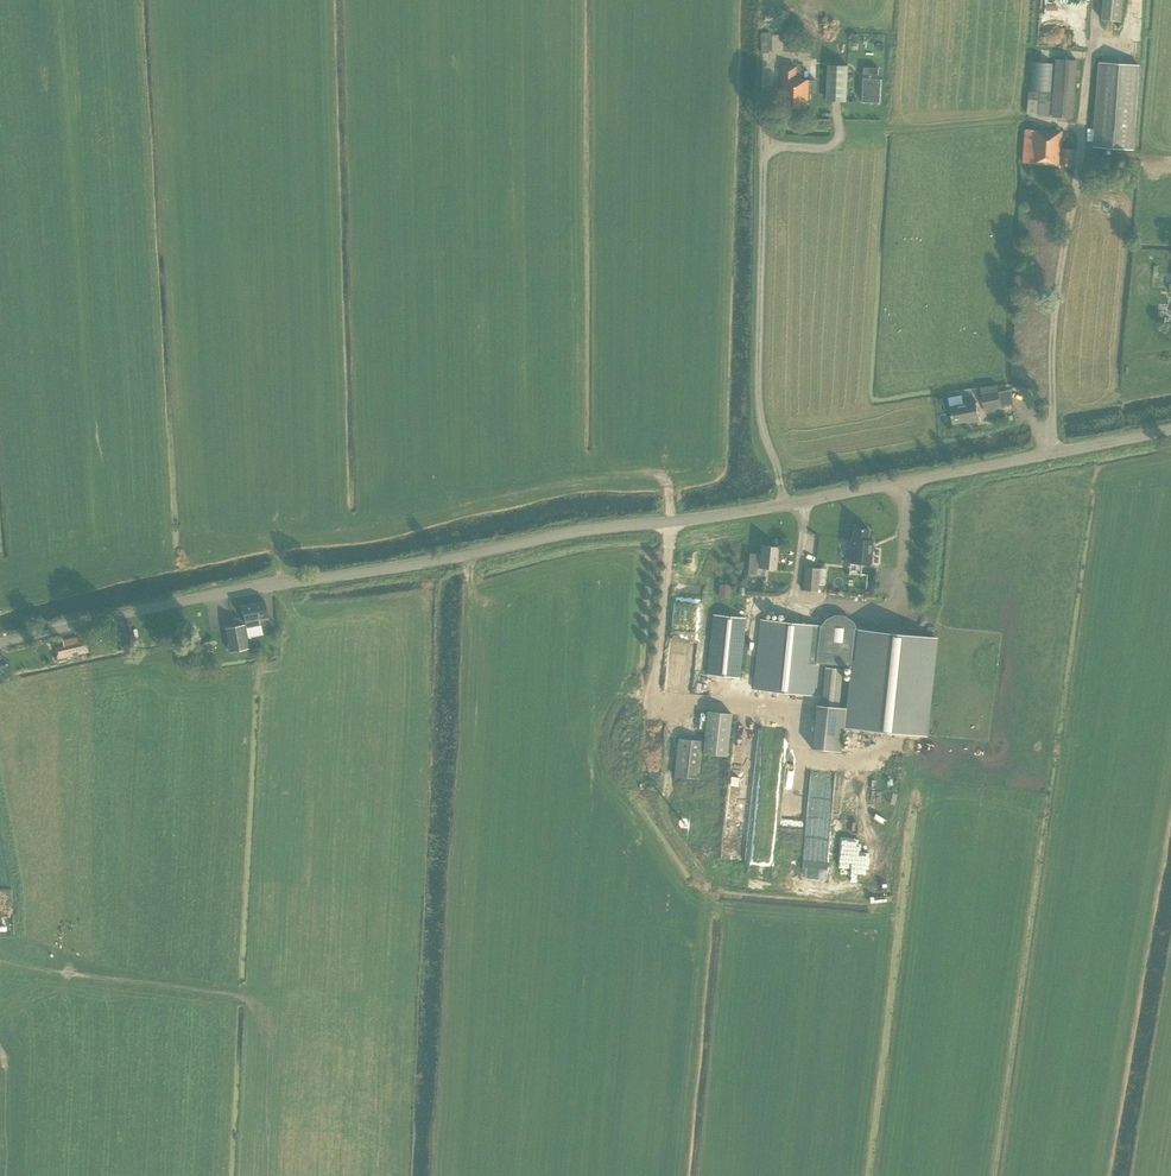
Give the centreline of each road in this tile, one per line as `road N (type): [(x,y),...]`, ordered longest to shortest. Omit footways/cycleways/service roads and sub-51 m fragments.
road 1 (unclassified): [(0,645),(258,589),(573,533),(785,505),(1170,431)]

